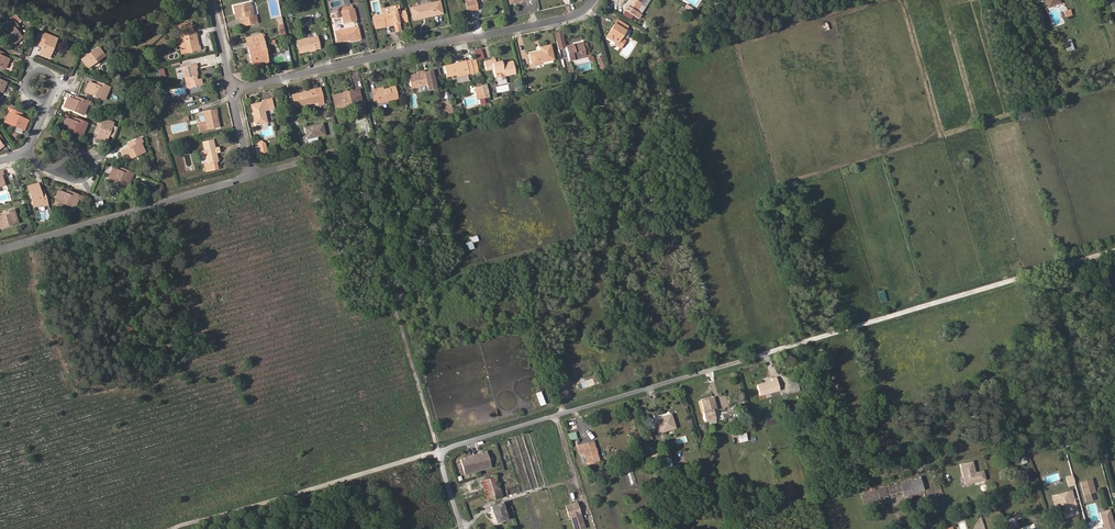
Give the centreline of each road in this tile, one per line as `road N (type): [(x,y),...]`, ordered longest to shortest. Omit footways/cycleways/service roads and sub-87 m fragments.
road 1 (residential): [(461,528),(437,451),(1114,250)]
road 2 (residential): [(232,90),(567,17),(593,0)]
road 3 (track): [(177,528),(437,451)]
road 4 (residential): [(250,175),(0,247)]

